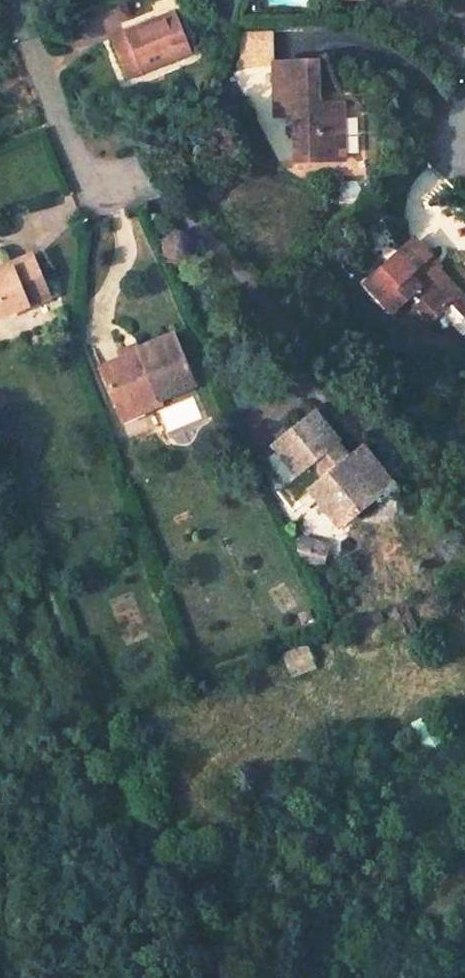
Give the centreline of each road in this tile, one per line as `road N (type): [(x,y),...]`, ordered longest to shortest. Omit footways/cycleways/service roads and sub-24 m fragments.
road 1 (track): [(0,462),(79,683),(217,977)]
road 2 (residential): [(135,177),(87,181),(17,0)]

